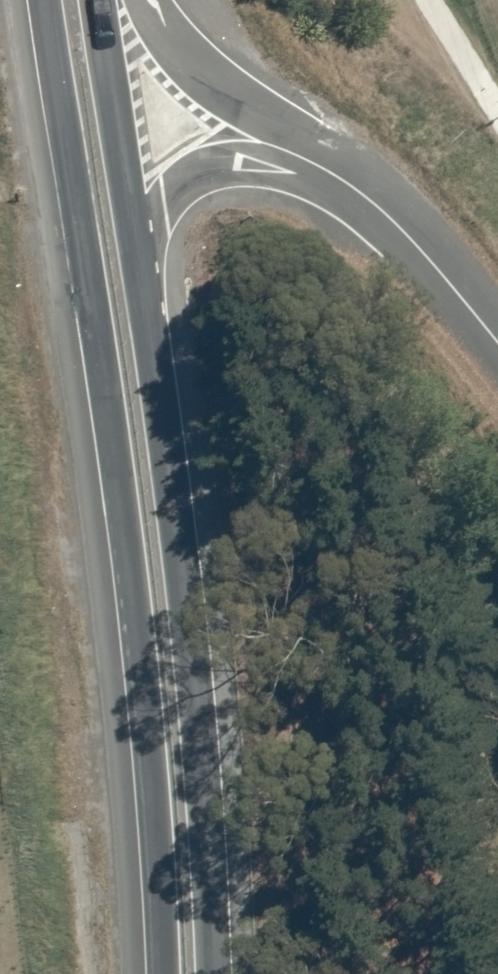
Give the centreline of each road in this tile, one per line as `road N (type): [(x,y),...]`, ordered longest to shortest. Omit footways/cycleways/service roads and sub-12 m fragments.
road 1 (trunk): [(167,973),(144,643),(47,0)]
road 2 (trunk): [(143,284),(194,658),(219,973)]
road 3 (unclassified): [(497,355),(374,222),(325,190),(264,168),(207,167),(177,182),(156,217),(143,284)]
road 4 (unclassified): [(149,0),(213,87),(387,192),(497,322)]
road 5 (trunk): [(98,0),(143,284)]

